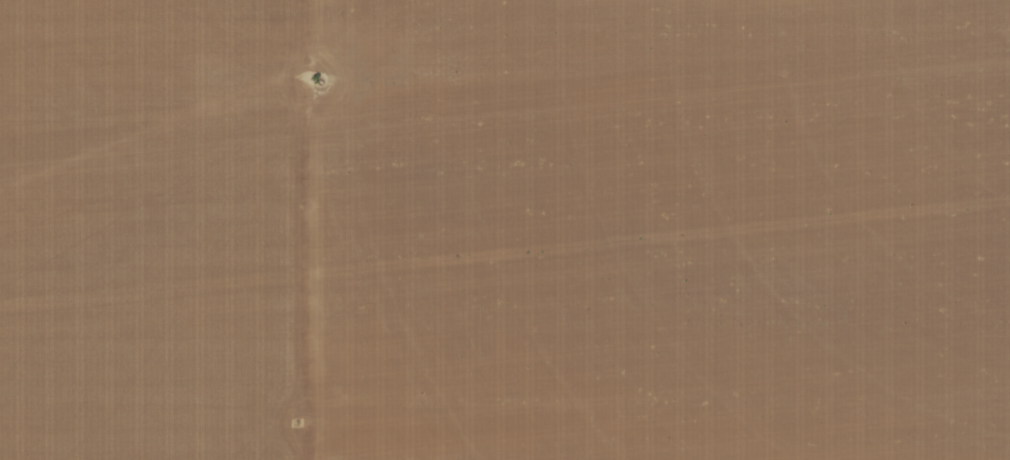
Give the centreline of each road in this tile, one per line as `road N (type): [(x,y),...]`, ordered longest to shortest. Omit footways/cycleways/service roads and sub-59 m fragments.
road 1 (residential): [(303,459),(305,0)]

